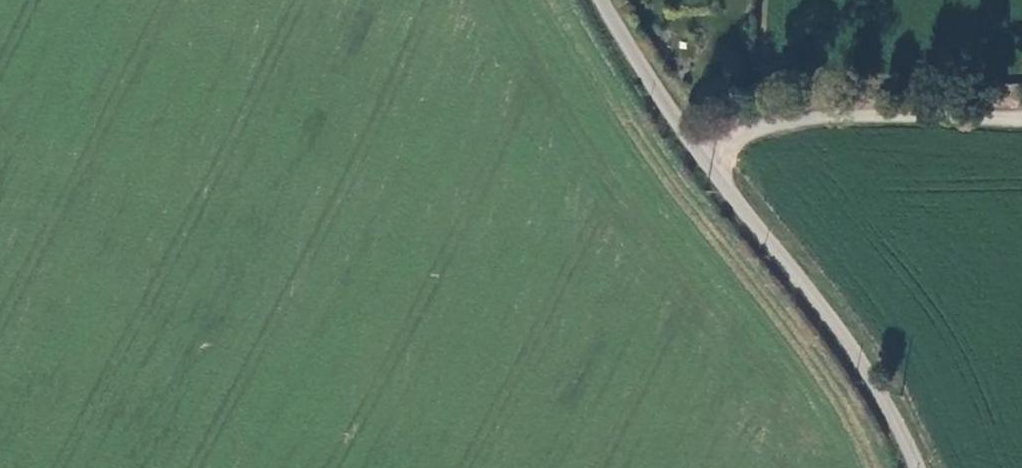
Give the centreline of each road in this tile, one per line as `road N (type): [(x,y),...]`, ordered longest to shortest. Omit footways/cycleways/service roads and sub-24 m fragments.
road 1 (unclassified): [(601,0),(856,357),(916,467)]

